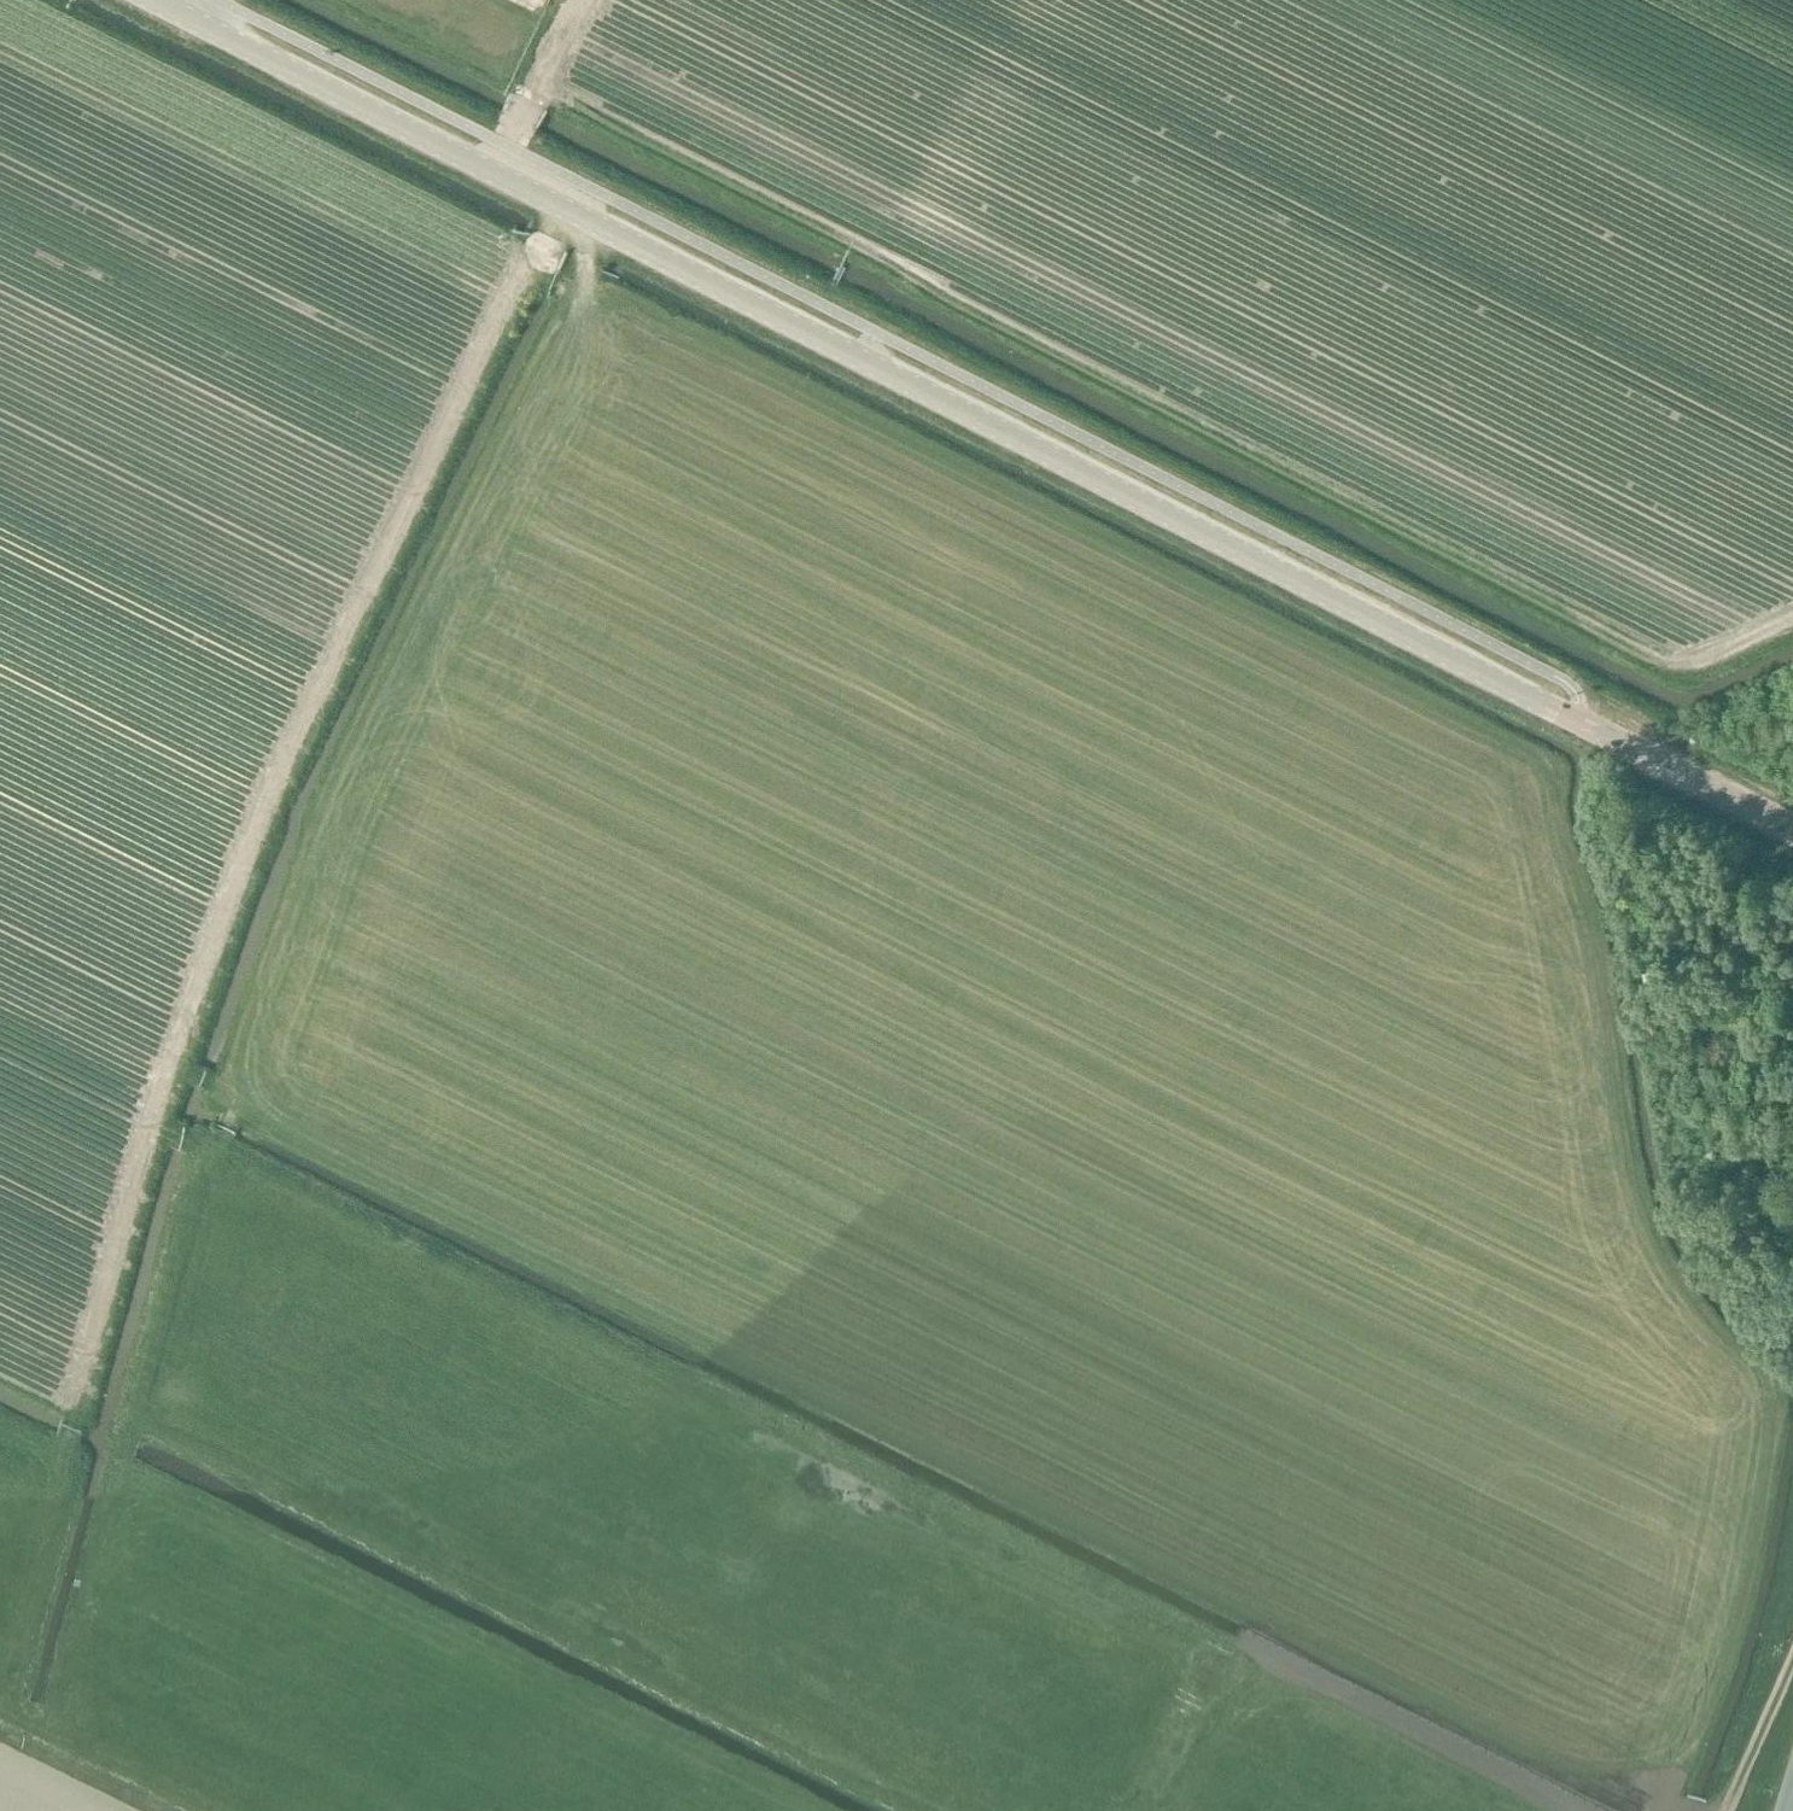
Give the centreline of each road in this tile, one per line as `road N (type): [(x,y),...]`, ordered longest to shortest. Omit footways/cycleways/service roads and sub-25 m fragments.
road 1 (tertiary): [(1792,830),(143,0)]
road 2 (track): [(1721,1810),(1792,1658)]
road 3 (track): [(927,240),(863,362)]

